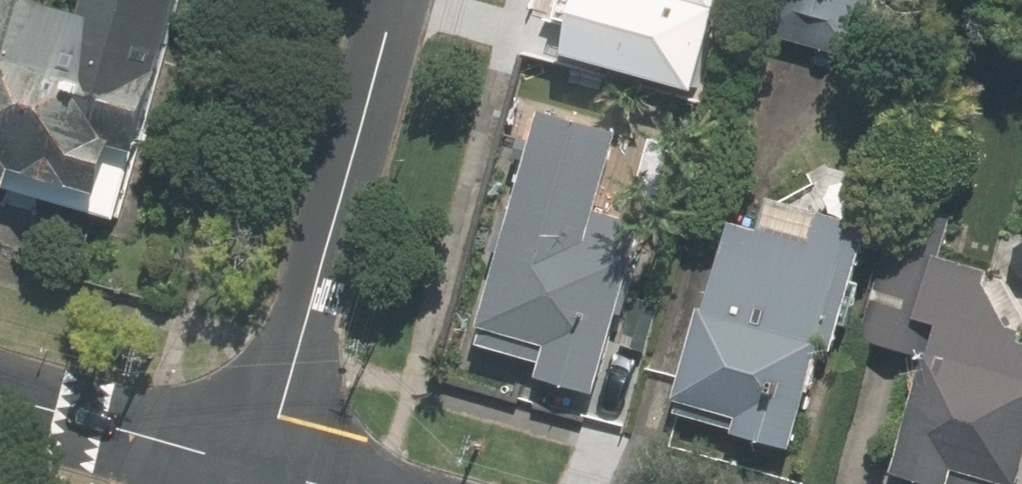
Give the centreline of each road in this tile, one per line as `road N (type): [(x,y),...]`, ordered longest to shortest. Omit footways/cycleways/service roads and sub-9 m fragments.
road 1 (residential): [(262,471),(395,0)]
road 2 (residential): [(262,471),(0,398)]

